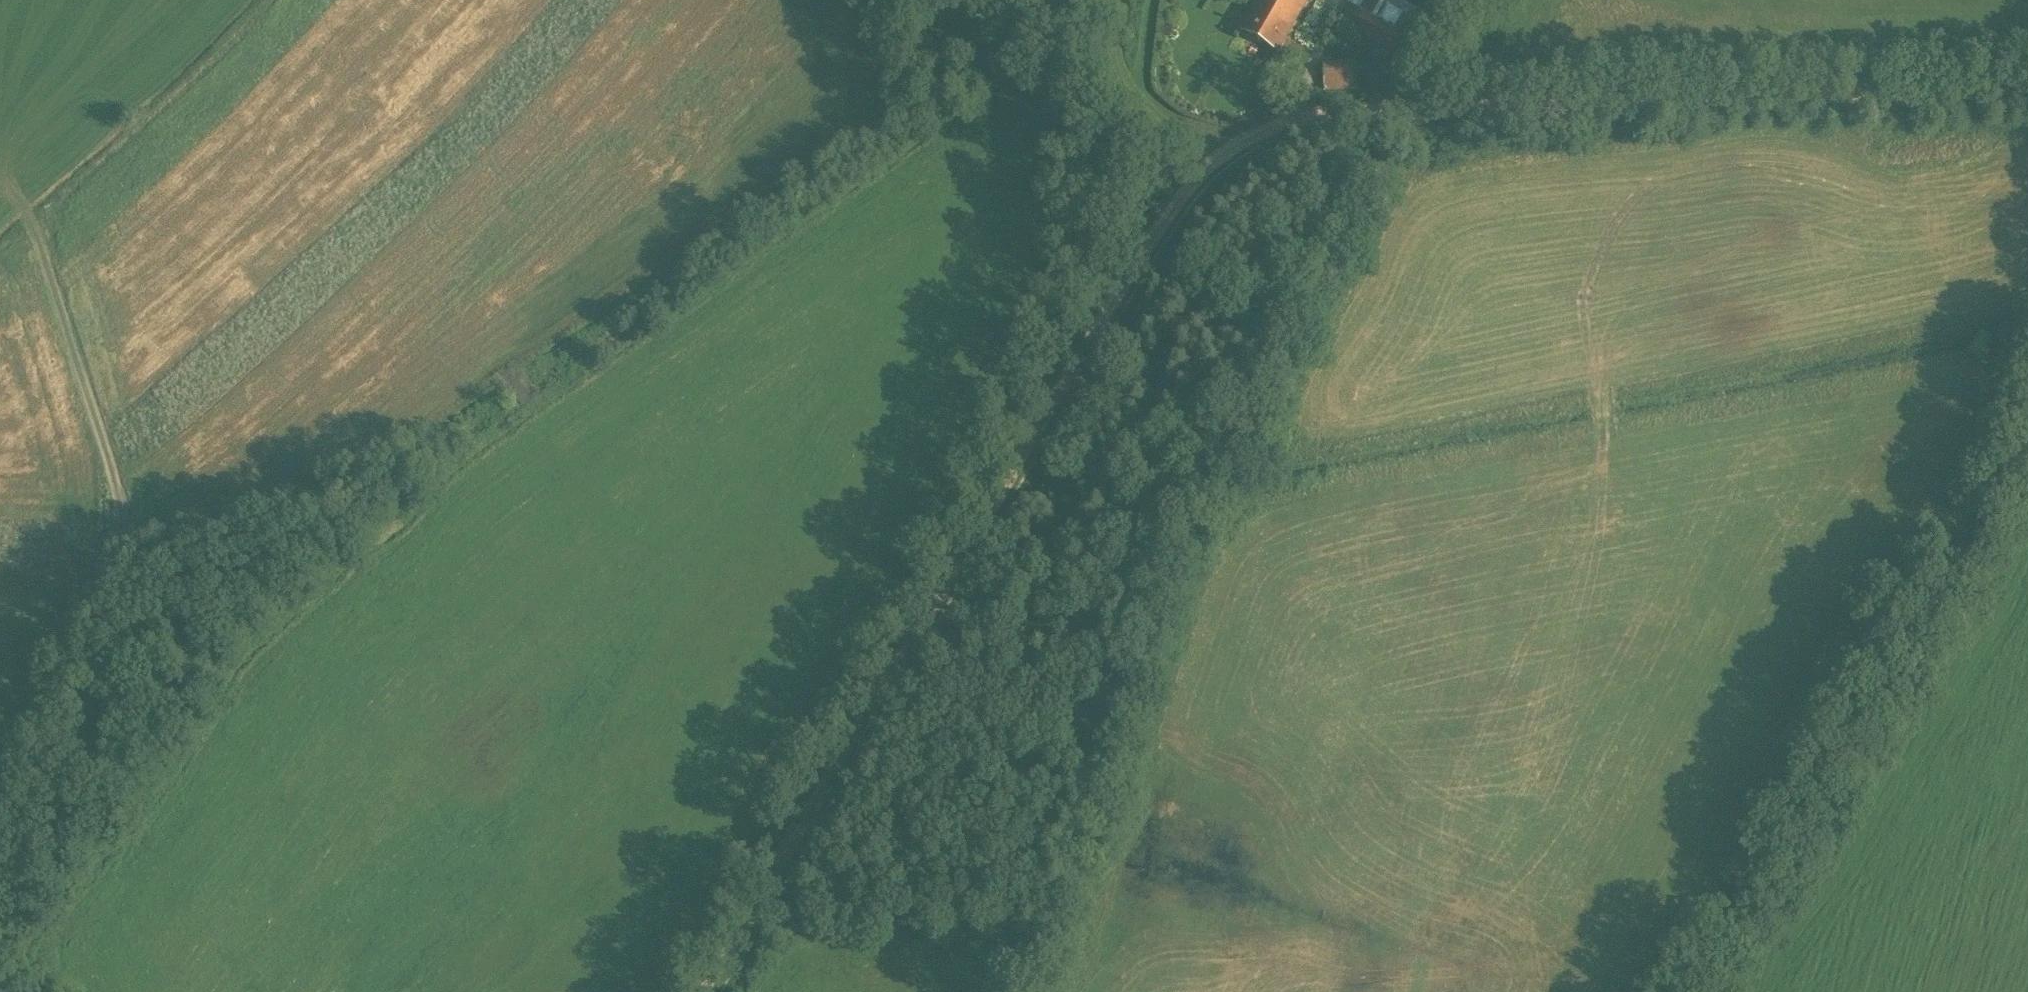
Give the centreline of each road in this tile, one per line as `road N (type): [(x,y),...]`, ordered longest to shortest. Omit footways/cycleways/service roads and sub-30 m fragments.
road 1 (track): [(2027,99),(1368,111),(1287,120),(1221,149),(1110,317),(713,991)]

